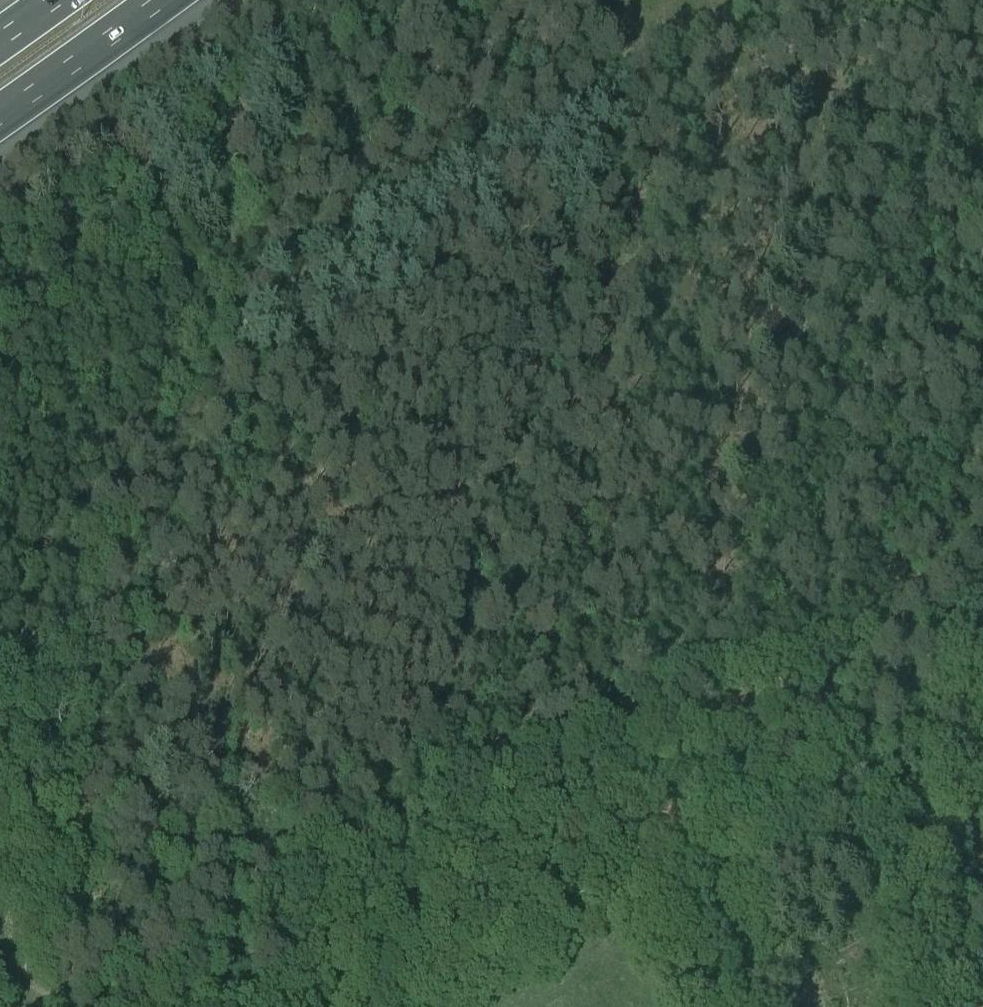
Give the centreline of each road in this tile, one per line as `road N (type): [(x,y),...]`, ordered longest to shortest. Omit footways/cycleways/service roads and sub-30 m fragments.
road 1 (track): [(13,1006),(34,914),(255,287),(376,218),(681,90),(773,58),(982,13)]
road 2 (track): [(982,856),(946,764),(860,733),(742,669),(603,722),(492,784),(391,822),(172,880),(36,1006)]
road 3 (track): [(705,681),(873,57),(920,0)]
road 4 (track): [(453,0),(354,59),(292,38),(238,43),(0,215)]
road 5 (track): [(255,287),(311,116),(341,58)]
road 6 (track): [(782,689),(982,625)]
road 7 (motorway): [(0,124),(167,0)]

